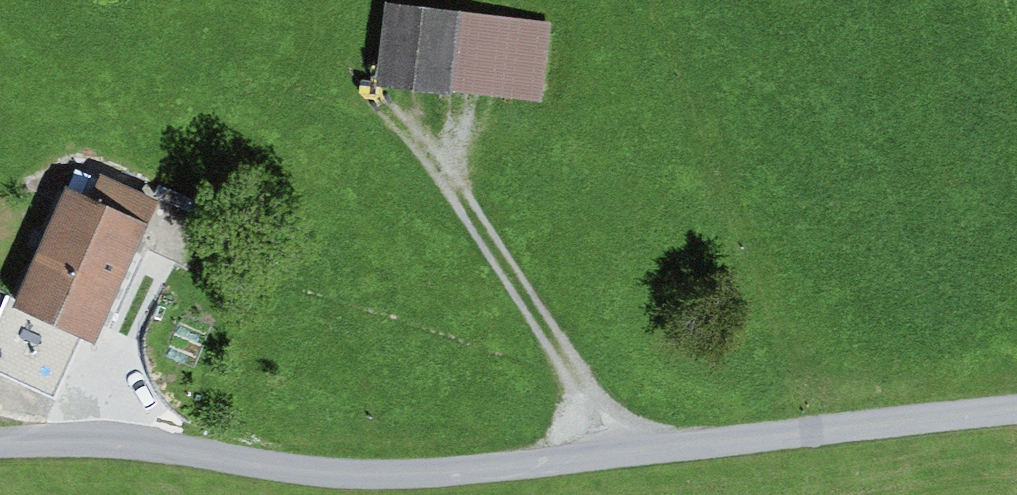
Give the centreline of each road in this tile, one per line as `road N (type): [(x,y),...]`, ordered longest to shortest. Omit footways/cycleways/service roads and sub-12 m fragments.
road 1 (unclassified): [(1016,419),(728,454),(289,474),(87,442),(0,449)]
road 2 (track): [(361,70),(534,305),(623,458)]

